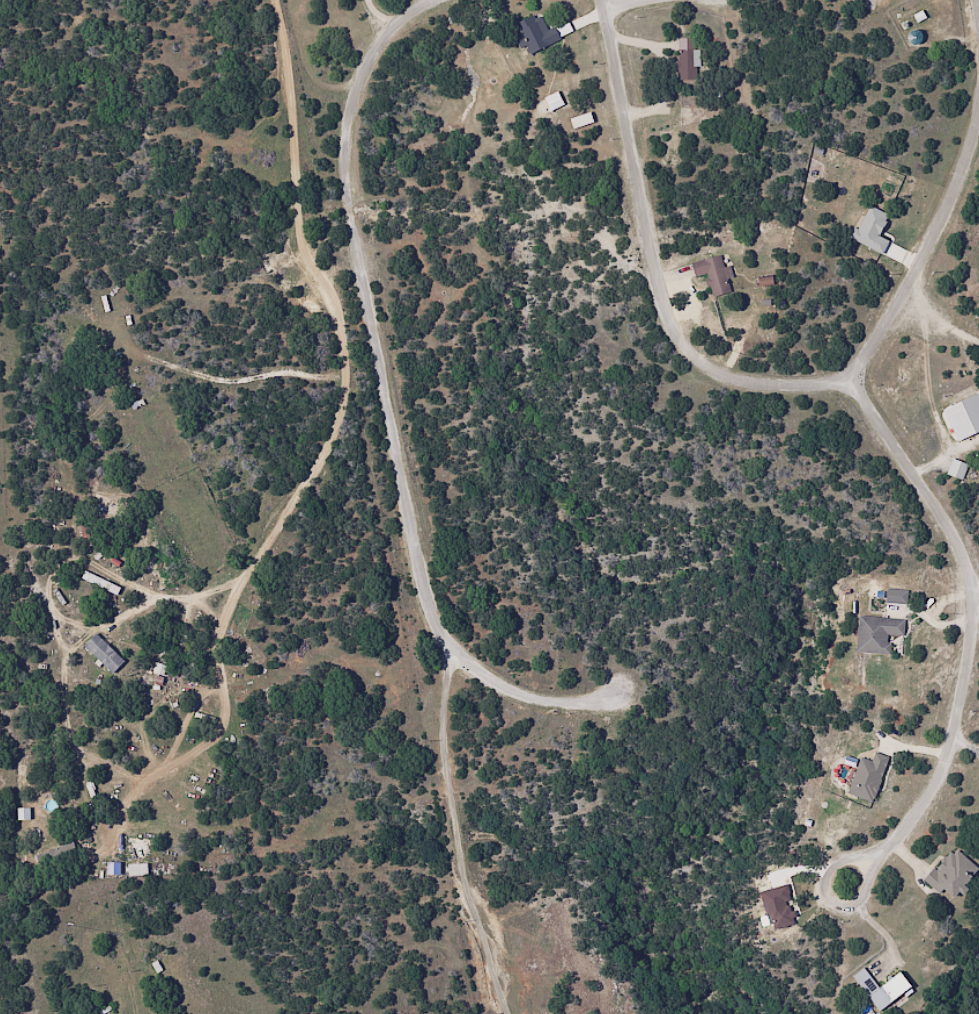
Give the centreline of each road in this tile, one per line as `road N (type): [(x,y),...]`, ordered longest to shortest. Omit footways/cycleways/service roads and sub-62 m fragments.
road 1 (residential): [(126,1013),(139,977),(114,903),(123,814),(220,732),(218,632),(276,502),(327,455),(347,388),(340,333),(299,223),(293,80),(274,0)]
road 2 (residential): [(639,692),(556,695),(495,674),(456,644),(428,582),(349,143),(372,58),(406,15),(430,0)]
road 3 (residential): [(898,849),(949,762),(978,602),(962,536),(882,411),(868,366),(952,208),(978,133)]
road 4 (residential): [(868,366),(832,379),(769,381),(728,371),(684,336),(654,251),(606,0)]
road 5 (residential): [(898,849),(864,907),(840,911),(830,902),(831,871),(898,849)]

